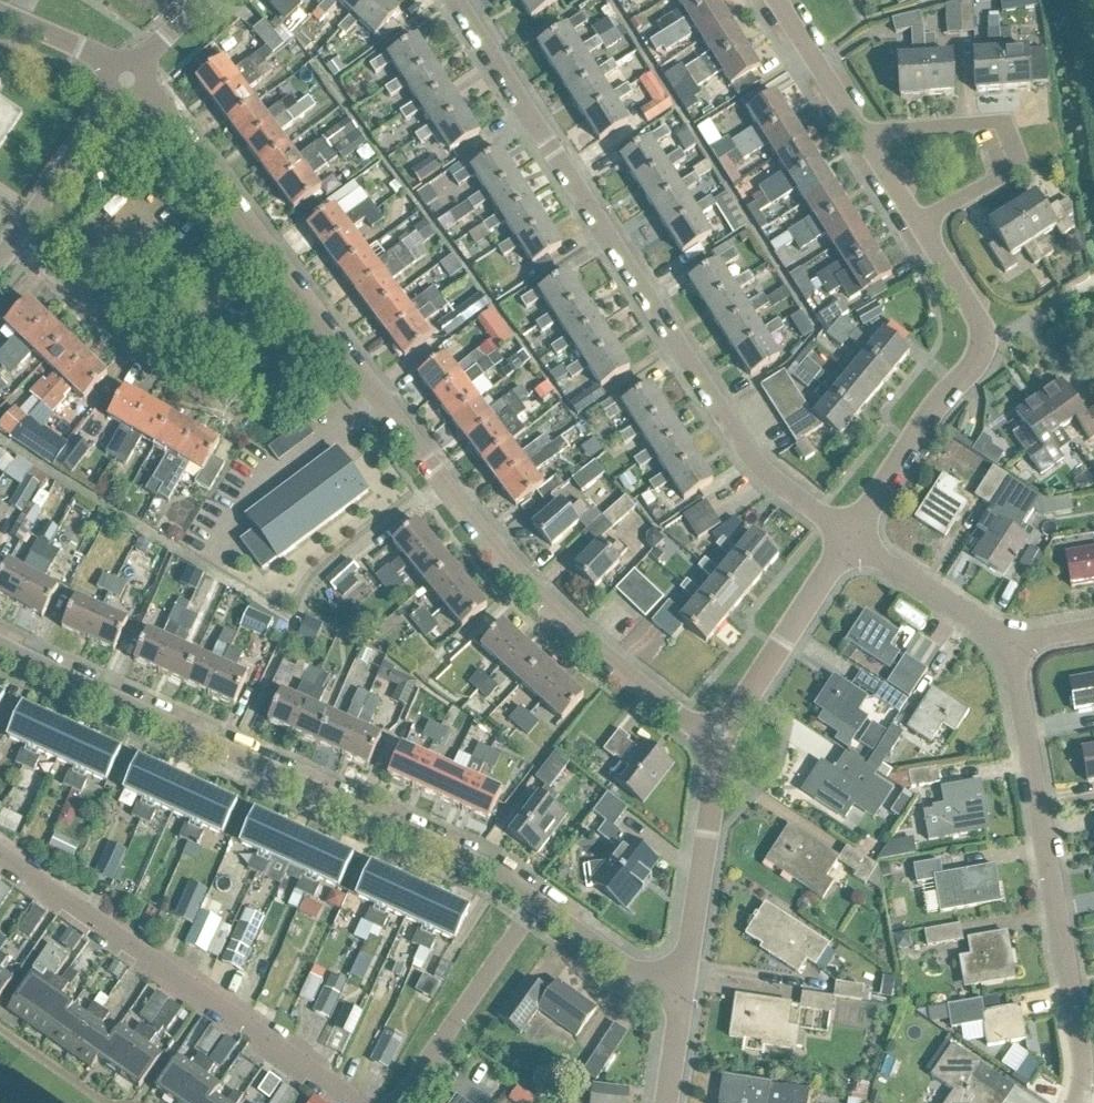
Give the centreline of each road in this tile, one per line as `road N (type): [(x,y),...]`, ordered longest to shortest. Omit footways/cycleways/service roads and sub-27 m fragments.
road 1 (residential): [(852,541),(752,459),(451,0)]
road 2 (residential): [(720,740),(674,714),(542,602),(429,467),(274,258)]
road 3 (residential): [(535,903),(493,874),(0,647)]
road 4 (residential): [(1077,1102),(1082,1054),(1008,645)]
road 5 (residential): [(0,855),(359,1102)]
road 6 (residential): [(863,135),(1005,128),(1022,167),(917,225)]
road 7 (residential): [(683,986),(720,740)]
road 8 (residential): [(852,541),(934,408),(978,362),(983,340)]
road 9 (residential): [(397,1102),(535,903)]
road 10 (residential): [(720,740),(852,541)]
road 11 (residential): [(274,258),(133,79)]
road 12 (residential): [(15,239),(133,79)]
road 13 (residential): [(1008,645),(852,541)]
road 14 (residential): [(683,986),(644,976),(535,903)]
road 15 (residential): [(135,354),(274,258)]
road 16 (residential): [(135,354),(15,239)]
road 17 (residential): [(863,135),(775,0)]
road 18 (residential): [(133,79),(0,19)]
road 19 (residential): [(983,340),(980,323),(917,225)]

